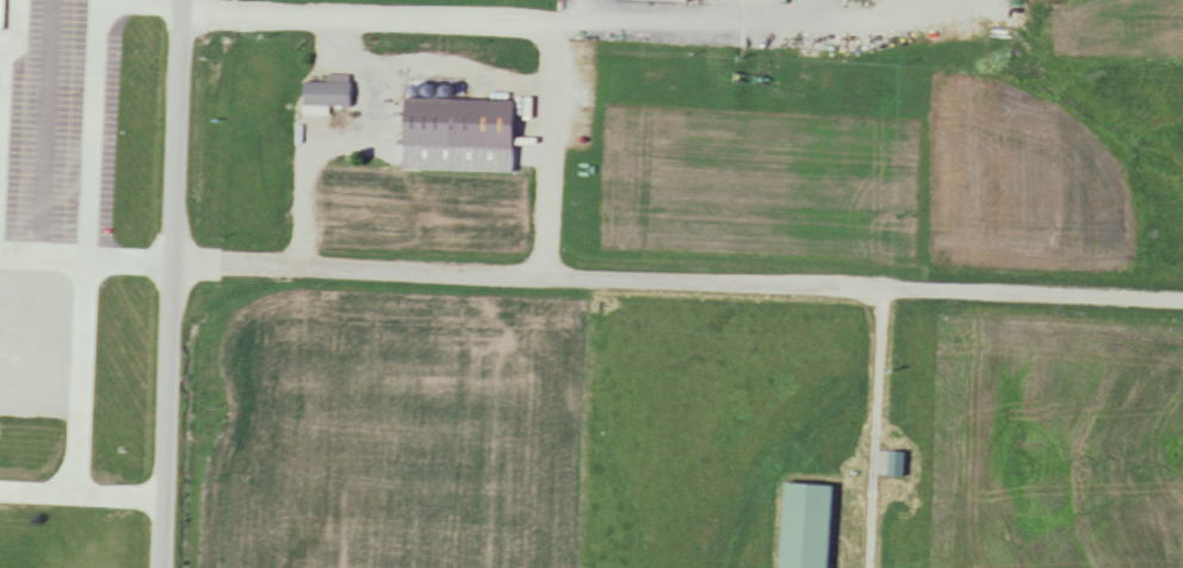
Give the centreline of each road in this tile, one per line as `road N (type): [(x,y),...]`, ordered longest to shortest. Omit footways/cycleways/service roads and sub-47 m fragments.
road 1 (secondary): [(183,0),(161,567)]

